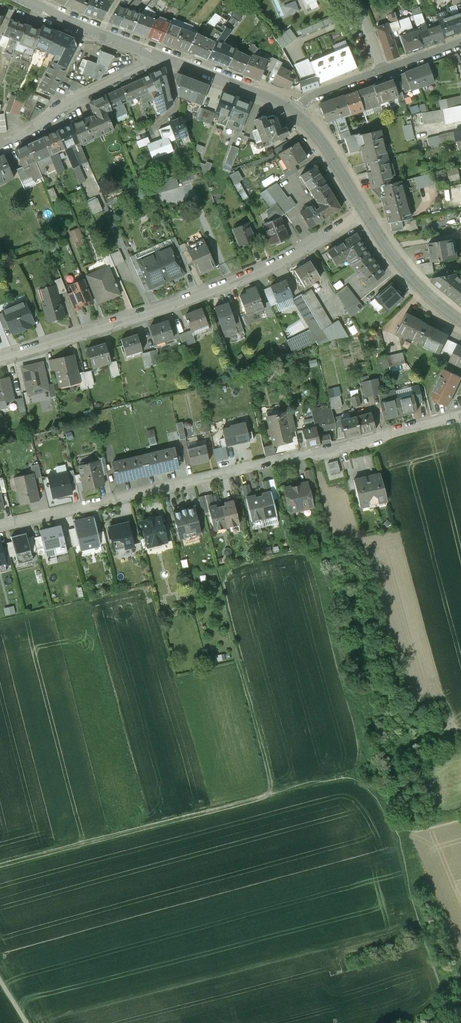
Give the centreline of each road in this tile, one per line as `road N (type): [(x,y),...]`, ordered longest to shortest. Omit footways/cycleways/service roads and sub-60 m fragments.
road 1 (residential): [(460,415),(0,528)]
road 2 (residential): [(363,208),(257,271),(0,356)]
road 3 (residential): [(0,147),(161,62)]
road 4 (residential): [(161,62),(24,0)]
road 5 (residential): [(460,321),(405,271),(363,208)]
road 6 (residential): [(296,112),(161,62)]

